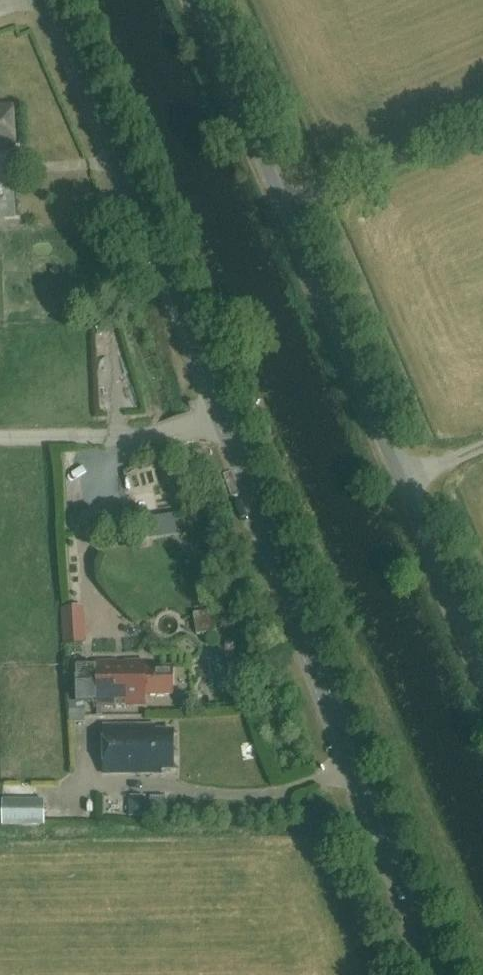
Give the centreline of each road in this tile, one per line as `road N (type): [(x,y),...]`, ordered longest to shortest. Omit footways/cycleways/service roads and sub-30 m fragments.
road 1 (unclassified): [(482,669),(195,0)]
road 2 (tertiary): [(435,974),(371,828),(223,430)]
road 3 (tertiary): [(223,430),(180,306),(46,0)]
road 4 (unclassified): [(0,446),(223,430)]
road 5 (track): [(284,208),(482,121)]

